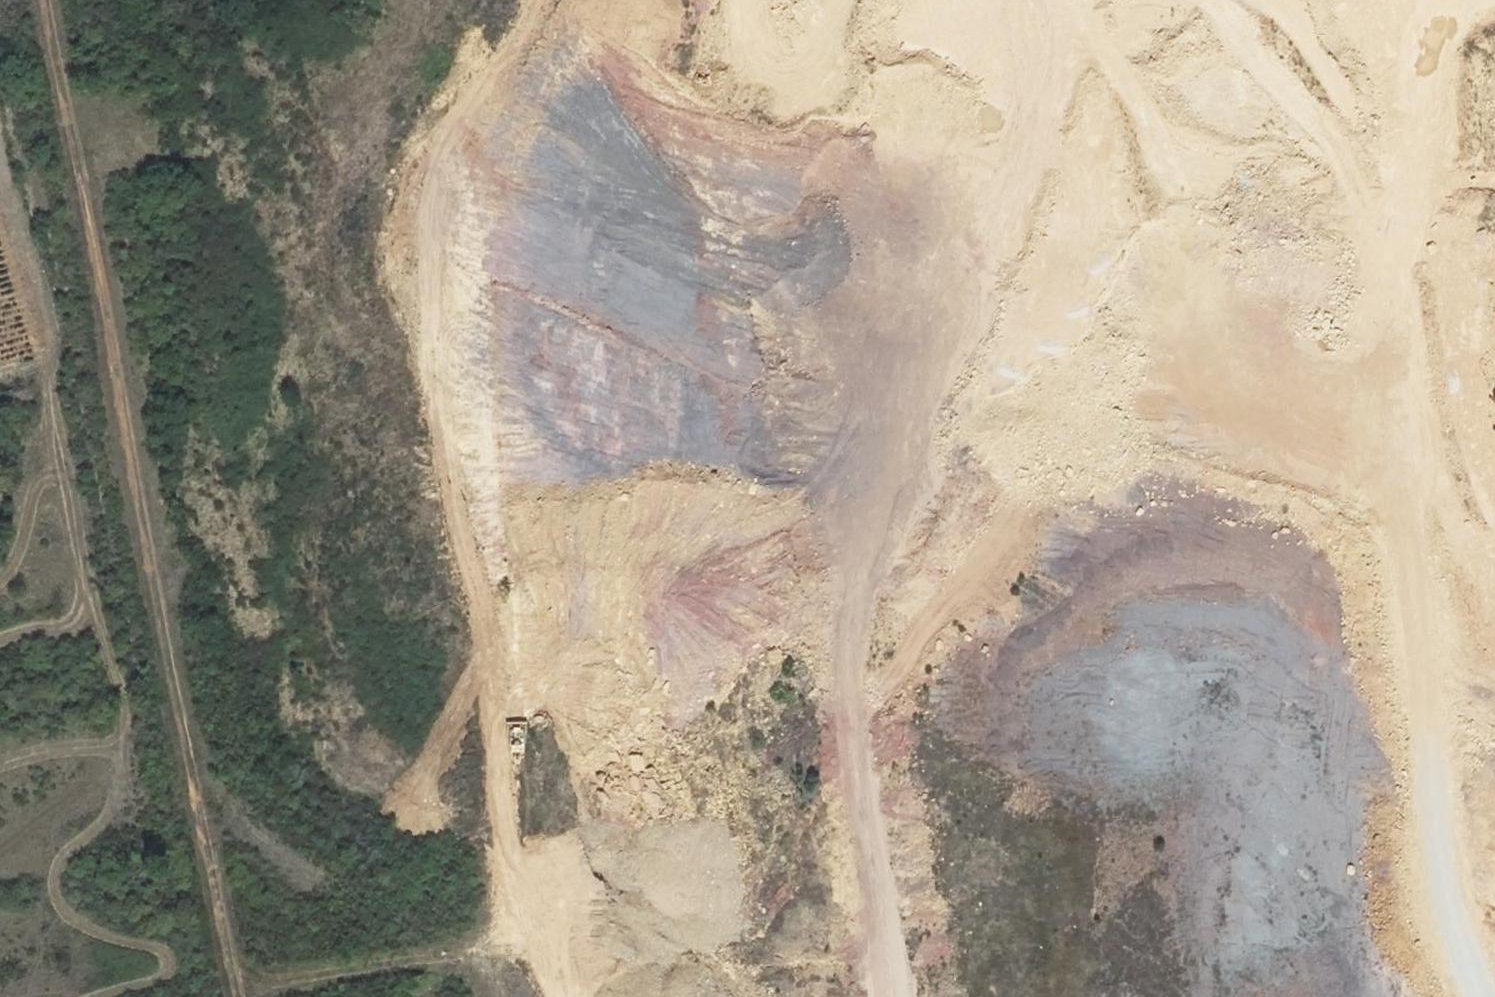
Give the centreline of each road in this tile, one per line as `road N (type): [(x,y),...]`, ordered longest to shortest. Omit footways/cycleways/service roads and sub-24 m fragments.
road 1 (track): [(47,0),(239,996)]

